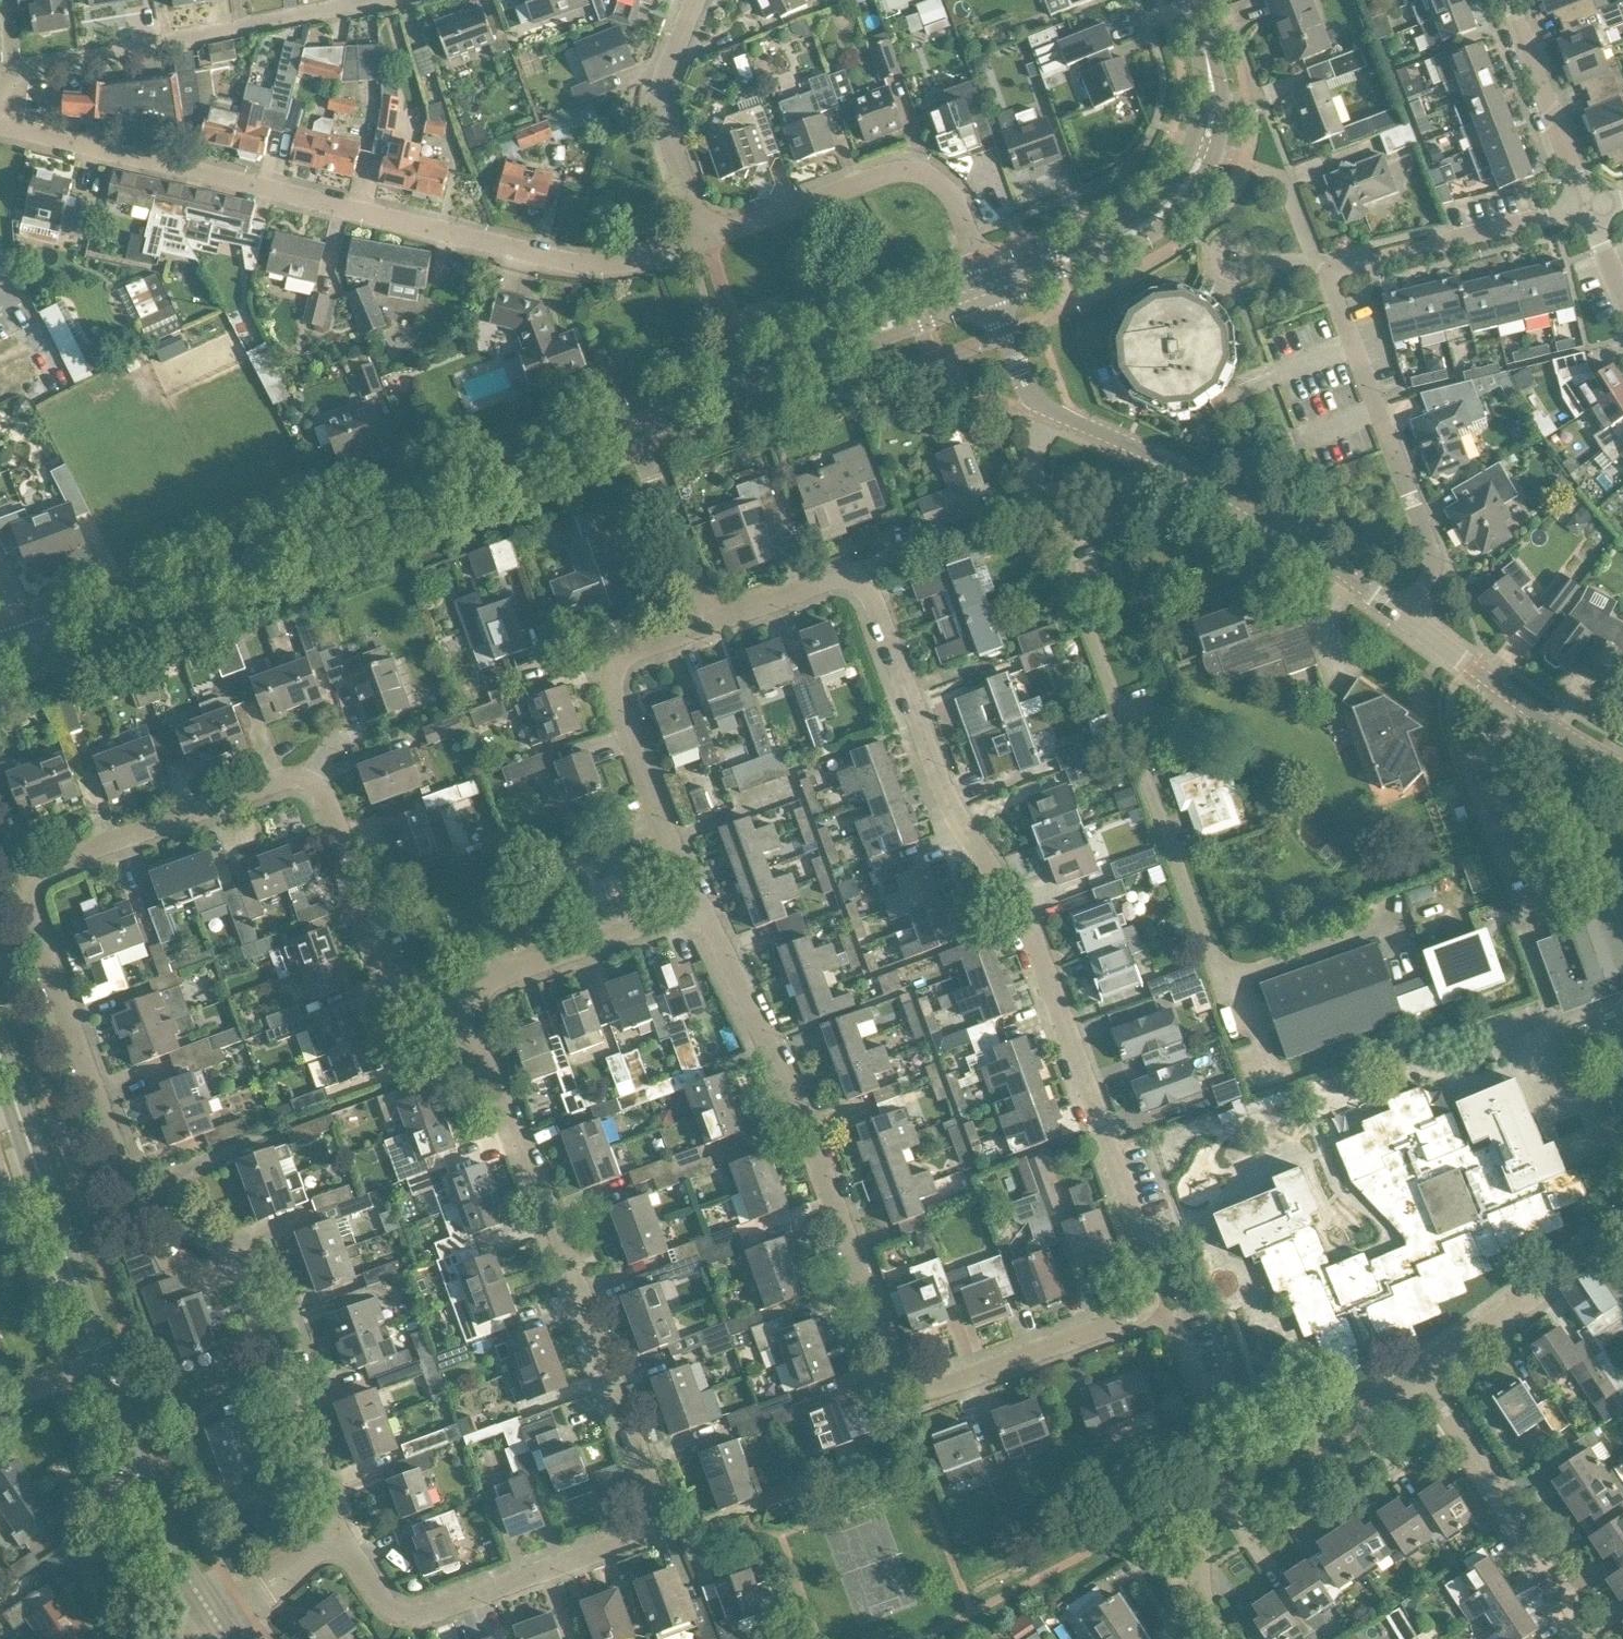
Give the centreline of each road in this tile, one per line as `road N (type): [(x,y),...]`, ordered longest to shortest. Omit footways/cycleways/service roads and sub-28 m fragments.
road 1 (residential): [(337,1532),(240,1269),(124,1174),(29,890),(50,864),(301,778),(328,800),(399,991),(457,1023)]
road 2 (residential): [(707,624),(833,577),(864,585),(873,598),(940,784),(1034,941),(1156,1267),(1148,1304)]
road 3 (residential): [(457,1023),(482,1044),(498,1075),(651,1489),(650,1511),(628,1539),(424,1614),(387,1606),(337,1532)]
road 4 (residential): [(1148,1304),(954,1383),(910,1384),(894,1369),(817,1150),(699,900)]
road 5 (residential): [(706,239),(636,260),(566,261),(0,125)]
road 6 (unclassified): [(0,647),(632,418)]
road 7 (unclassified): [(219,1623),(143,1491),(0,1054)]
road 8 (unclassified): [(1409,620),(1233,497),(1040,403),(989,288)]
road 9 (residential): [(1409,620),(1430,581),(1431,550),(1330,284),(1329,271),(1375,259)]
road 10 (unclassified): [(989,288),(1131,234),(1182,188),(1202,150),(1212,89),(1187,0)]
road 11 (residential): [(1225,1638),(1199,1581),(1216,1499),(1296,1464),(1418,1374)]
road 12 (unclassified): [(632,418),(989,288)]
road 13 (residential): [(0,90),(26,68),(363,0)]
road 14 (residential): [(989,288),(951,193),(916,171),(893,171),(706,239)]
road 15 (residential): [(699,900),(655,809),(614,677),(633,651),(707,624)]
road 16 (residential): [(1585,1638),(1569,1599),(1418,1374)]
road 17 (residential): [(457,1023),(496,975),(699,900)]
road 18 (unclassified): [(1622,765),(1577,742),(1409,620)]
road 19 (residential): [(693,0),(659,106),(706,239)]
road 20 (residential): [(1508,0),(1587,207)]
road 21 (residential): [(707,624),(632,418)]
road 22 (residential): [(1433,245),(1587,207)]
road 23 (unclassified): [(219,1623),(337,1532)]
road 24 (residential): [(1418,1374),(1536,1289)]

